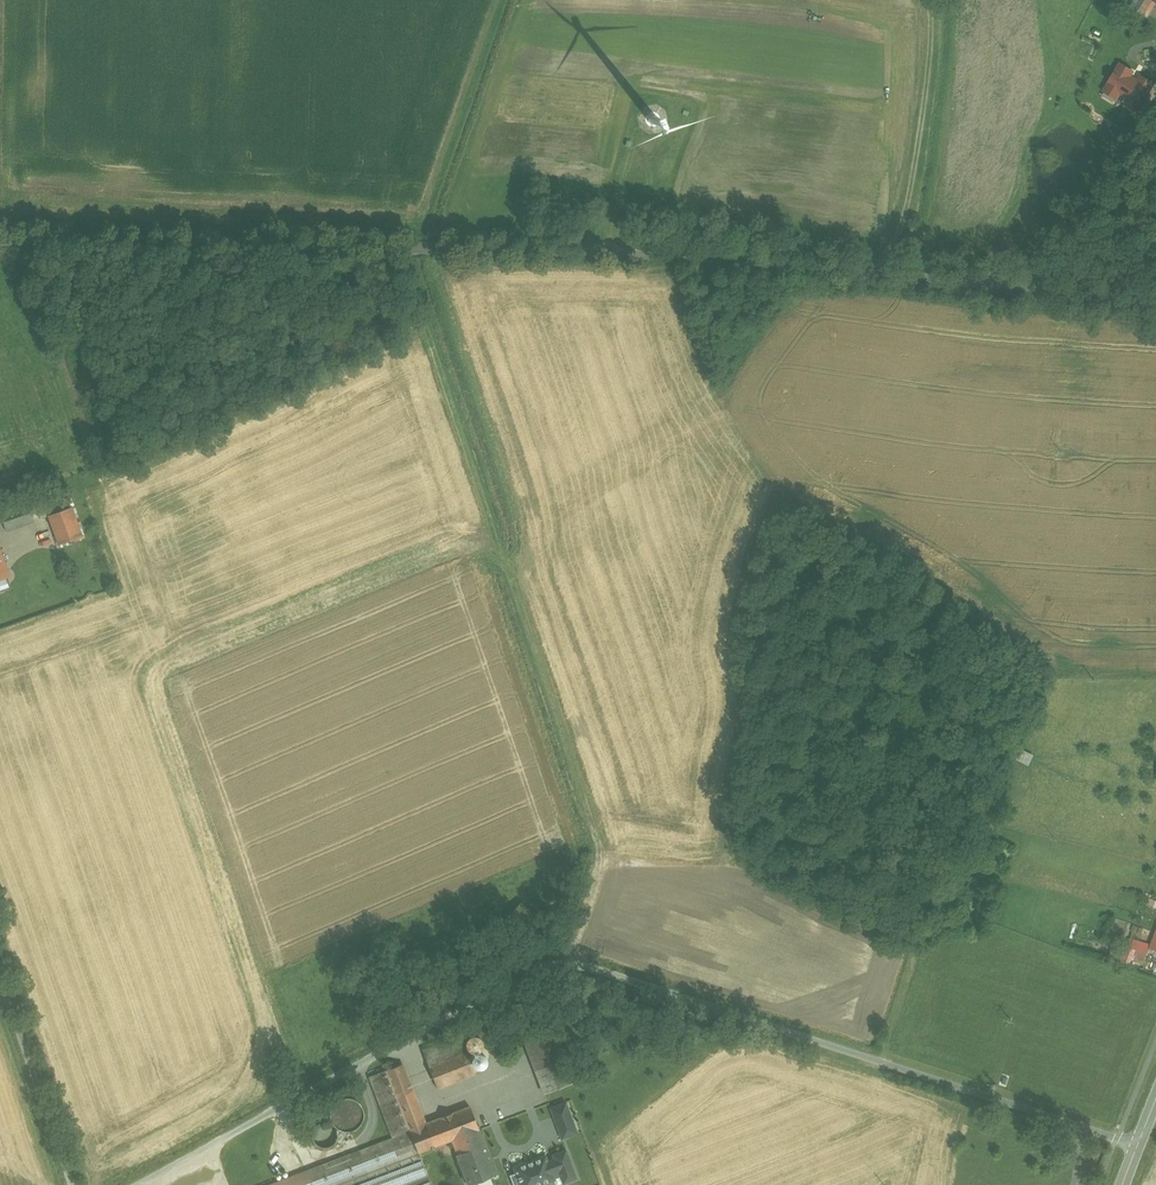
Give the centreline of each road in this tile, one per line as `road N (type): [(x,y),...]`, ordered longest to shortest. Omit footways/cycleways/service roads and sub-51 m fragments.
road 1 (unclassified): [(0,237),(478,248),(1155,298)]
road 2 (unclassified): [(138,1184),(553,965),(607,967),(1139,1150)]
road 3 (track): [(937,0),(918,279)]
road 4 (unclassified): [(75,1184),(0,966)]

